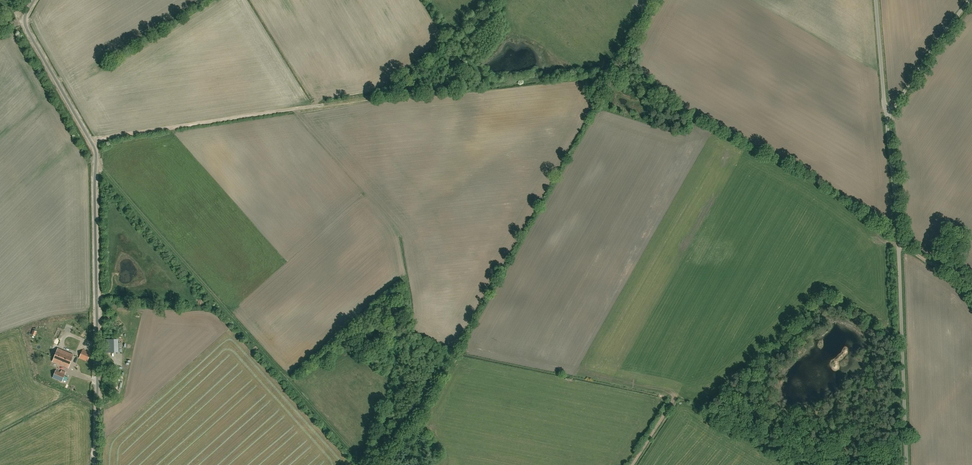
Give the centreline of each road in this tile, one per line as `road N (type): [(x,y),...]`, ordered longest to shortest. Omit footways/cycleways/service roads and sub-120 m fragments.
road 1 (unclassified): [(96,464),(96,147),(28,23)]
road 2 (unclassified): [(906,464),(886,118)]
road 3 (unclassified): [(886,118),(971,4)]

